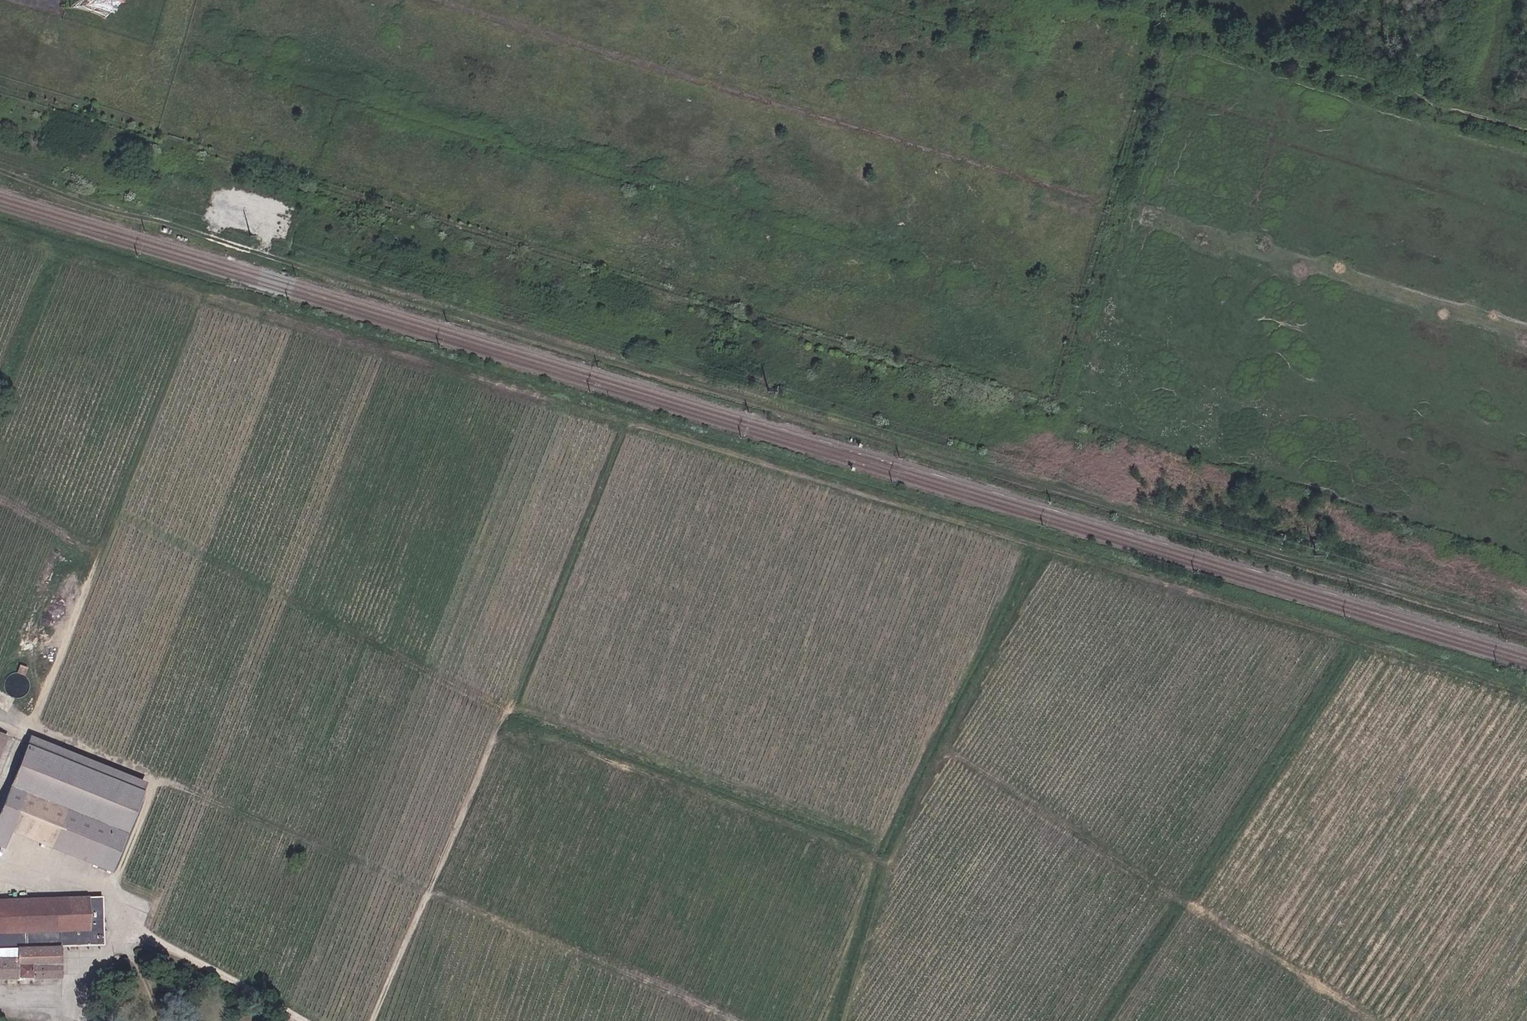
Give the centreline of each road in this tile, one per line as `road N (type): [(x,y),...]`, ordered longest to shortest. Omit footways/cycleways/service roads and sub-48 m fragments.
road 1 (track): [(372,1020),(506,715)]
road 2 (track): [(93,567),(16,747)]

